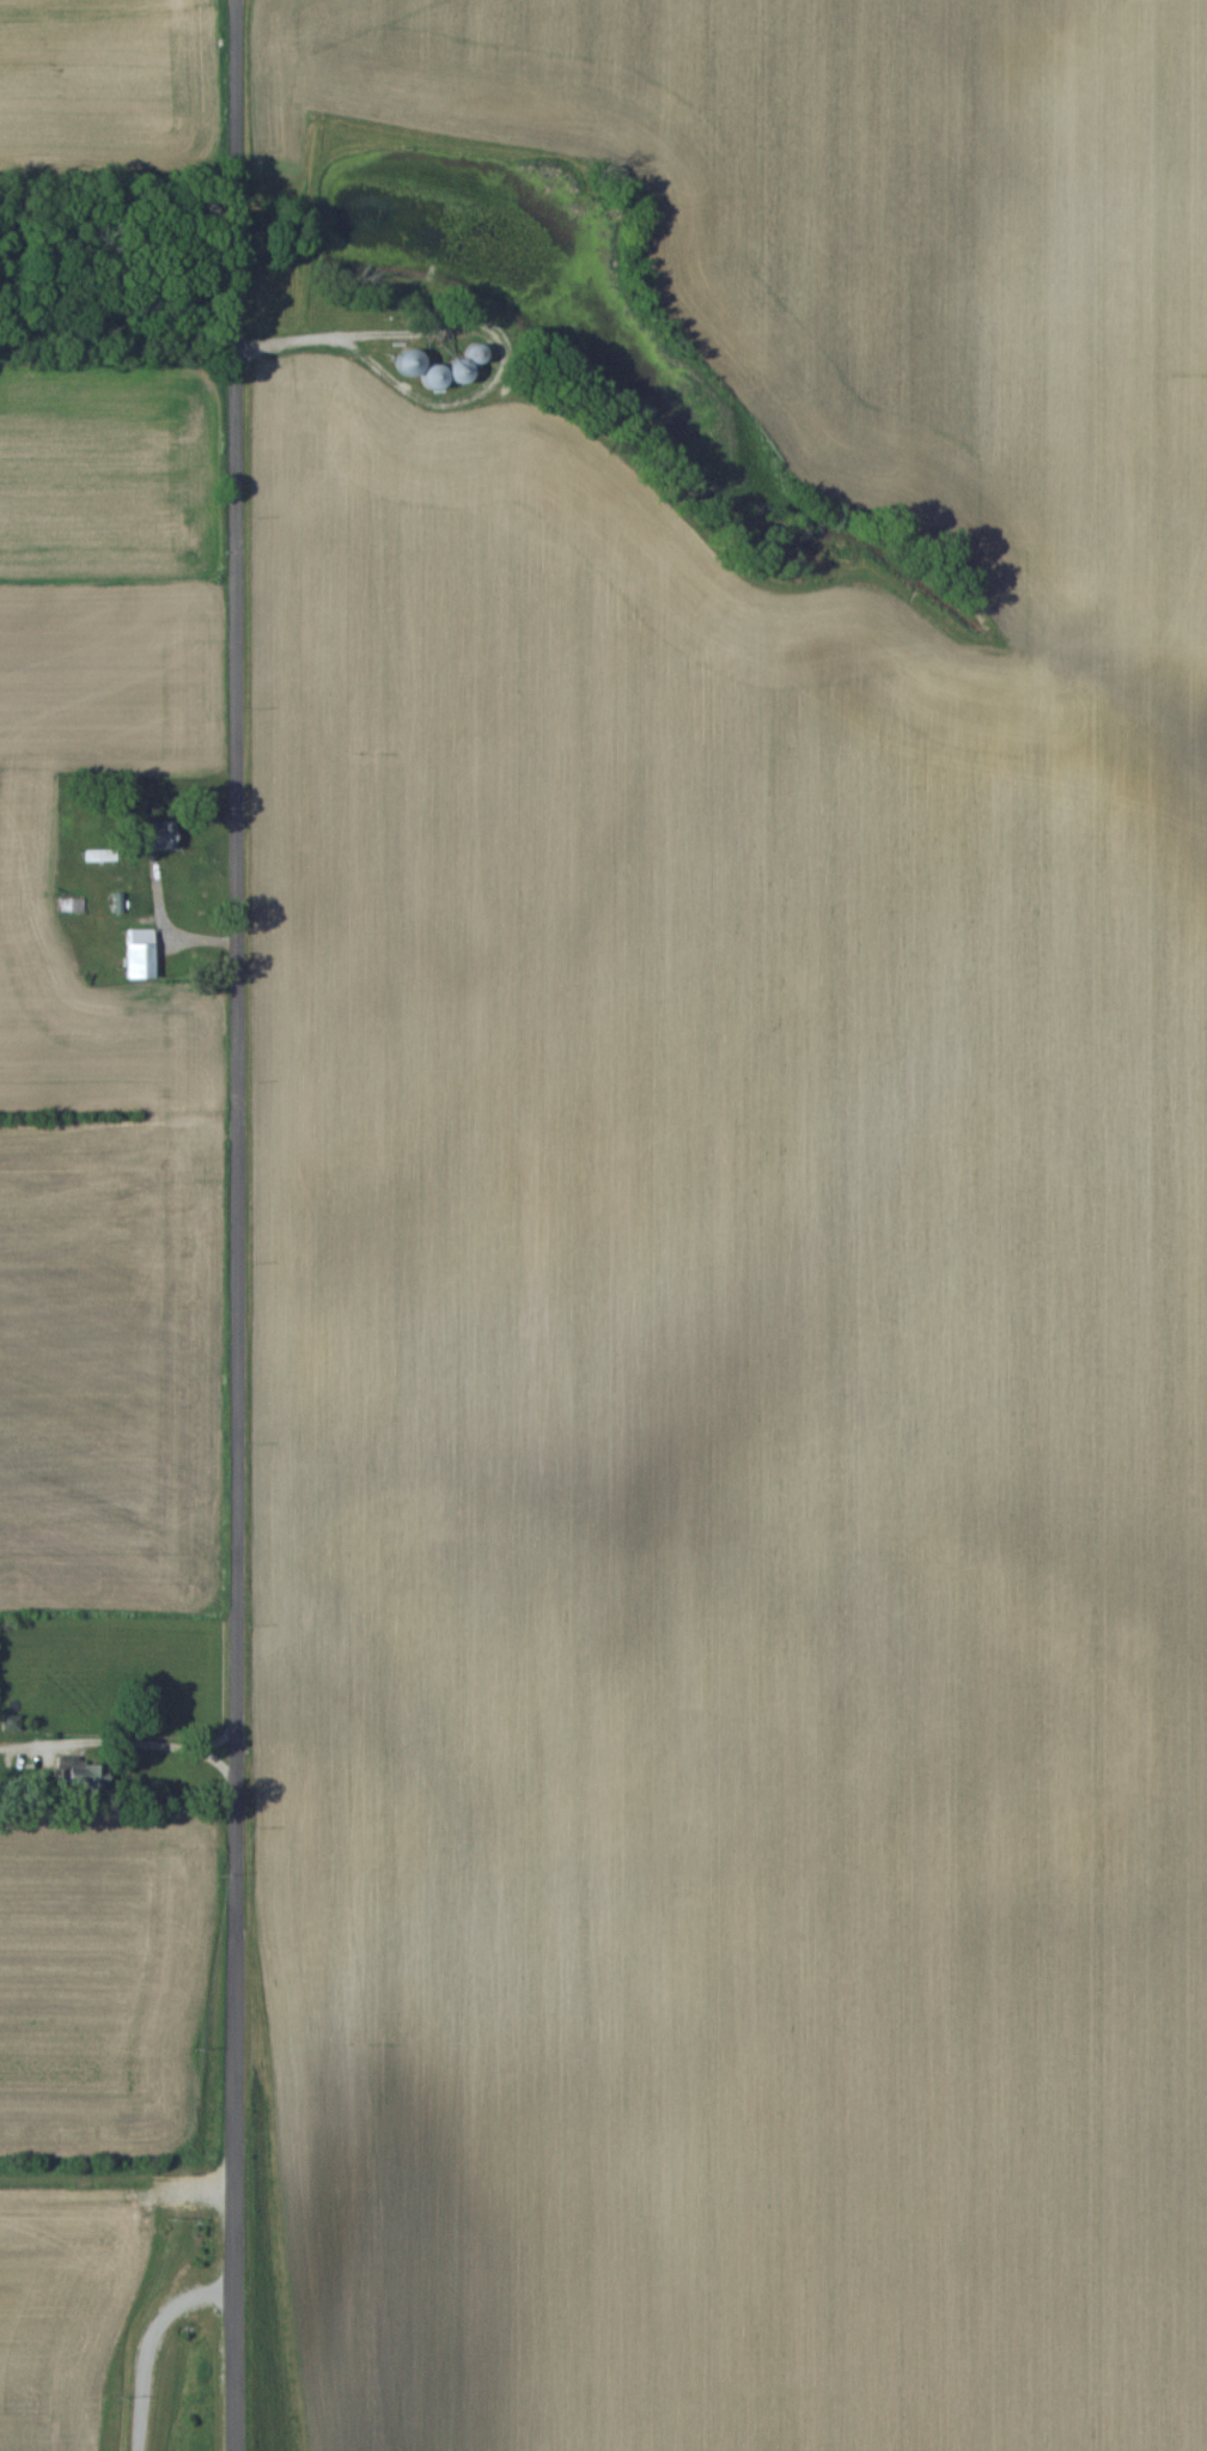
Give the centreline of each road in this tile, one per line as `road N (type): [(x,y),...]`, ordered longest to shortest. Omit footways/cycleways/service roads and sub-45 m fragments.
road 1 (residential): [(236,2450),(237,0)]

